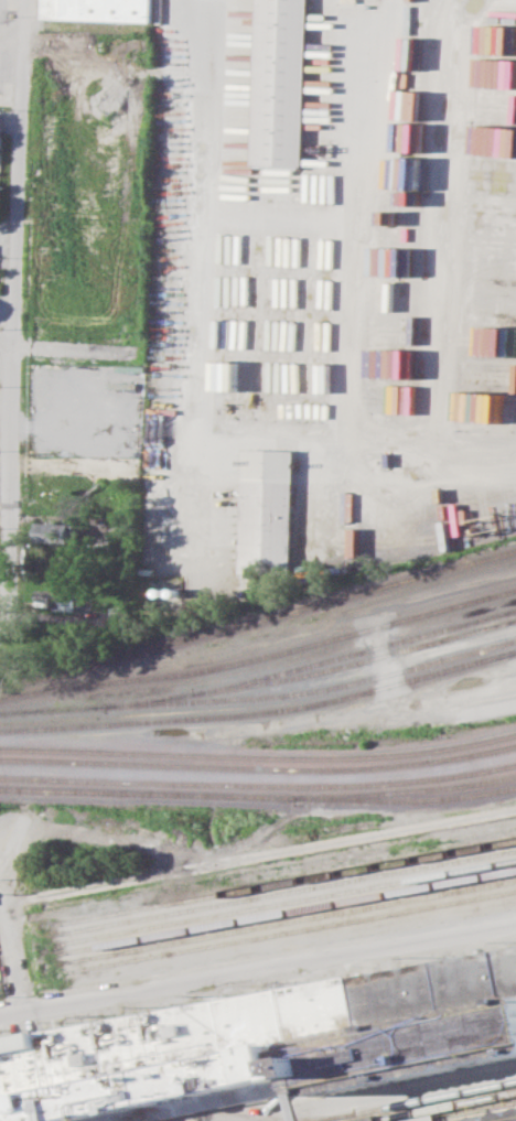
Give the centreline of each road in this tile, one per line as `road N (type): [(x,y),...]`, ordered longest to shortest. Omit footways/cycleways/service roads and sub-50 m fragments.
road 1 (residential): [(4,623),(31,0)]

